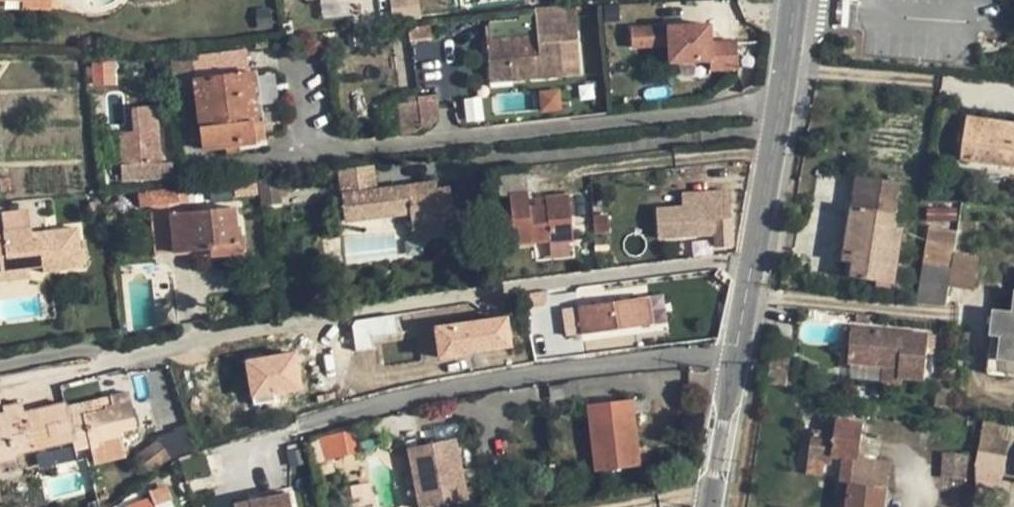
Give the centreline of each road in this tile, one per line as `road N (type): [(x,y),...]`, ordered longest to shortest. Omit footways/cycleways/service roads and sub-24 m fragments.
road 1 (tertiary): [(793,0),(717,506)]

